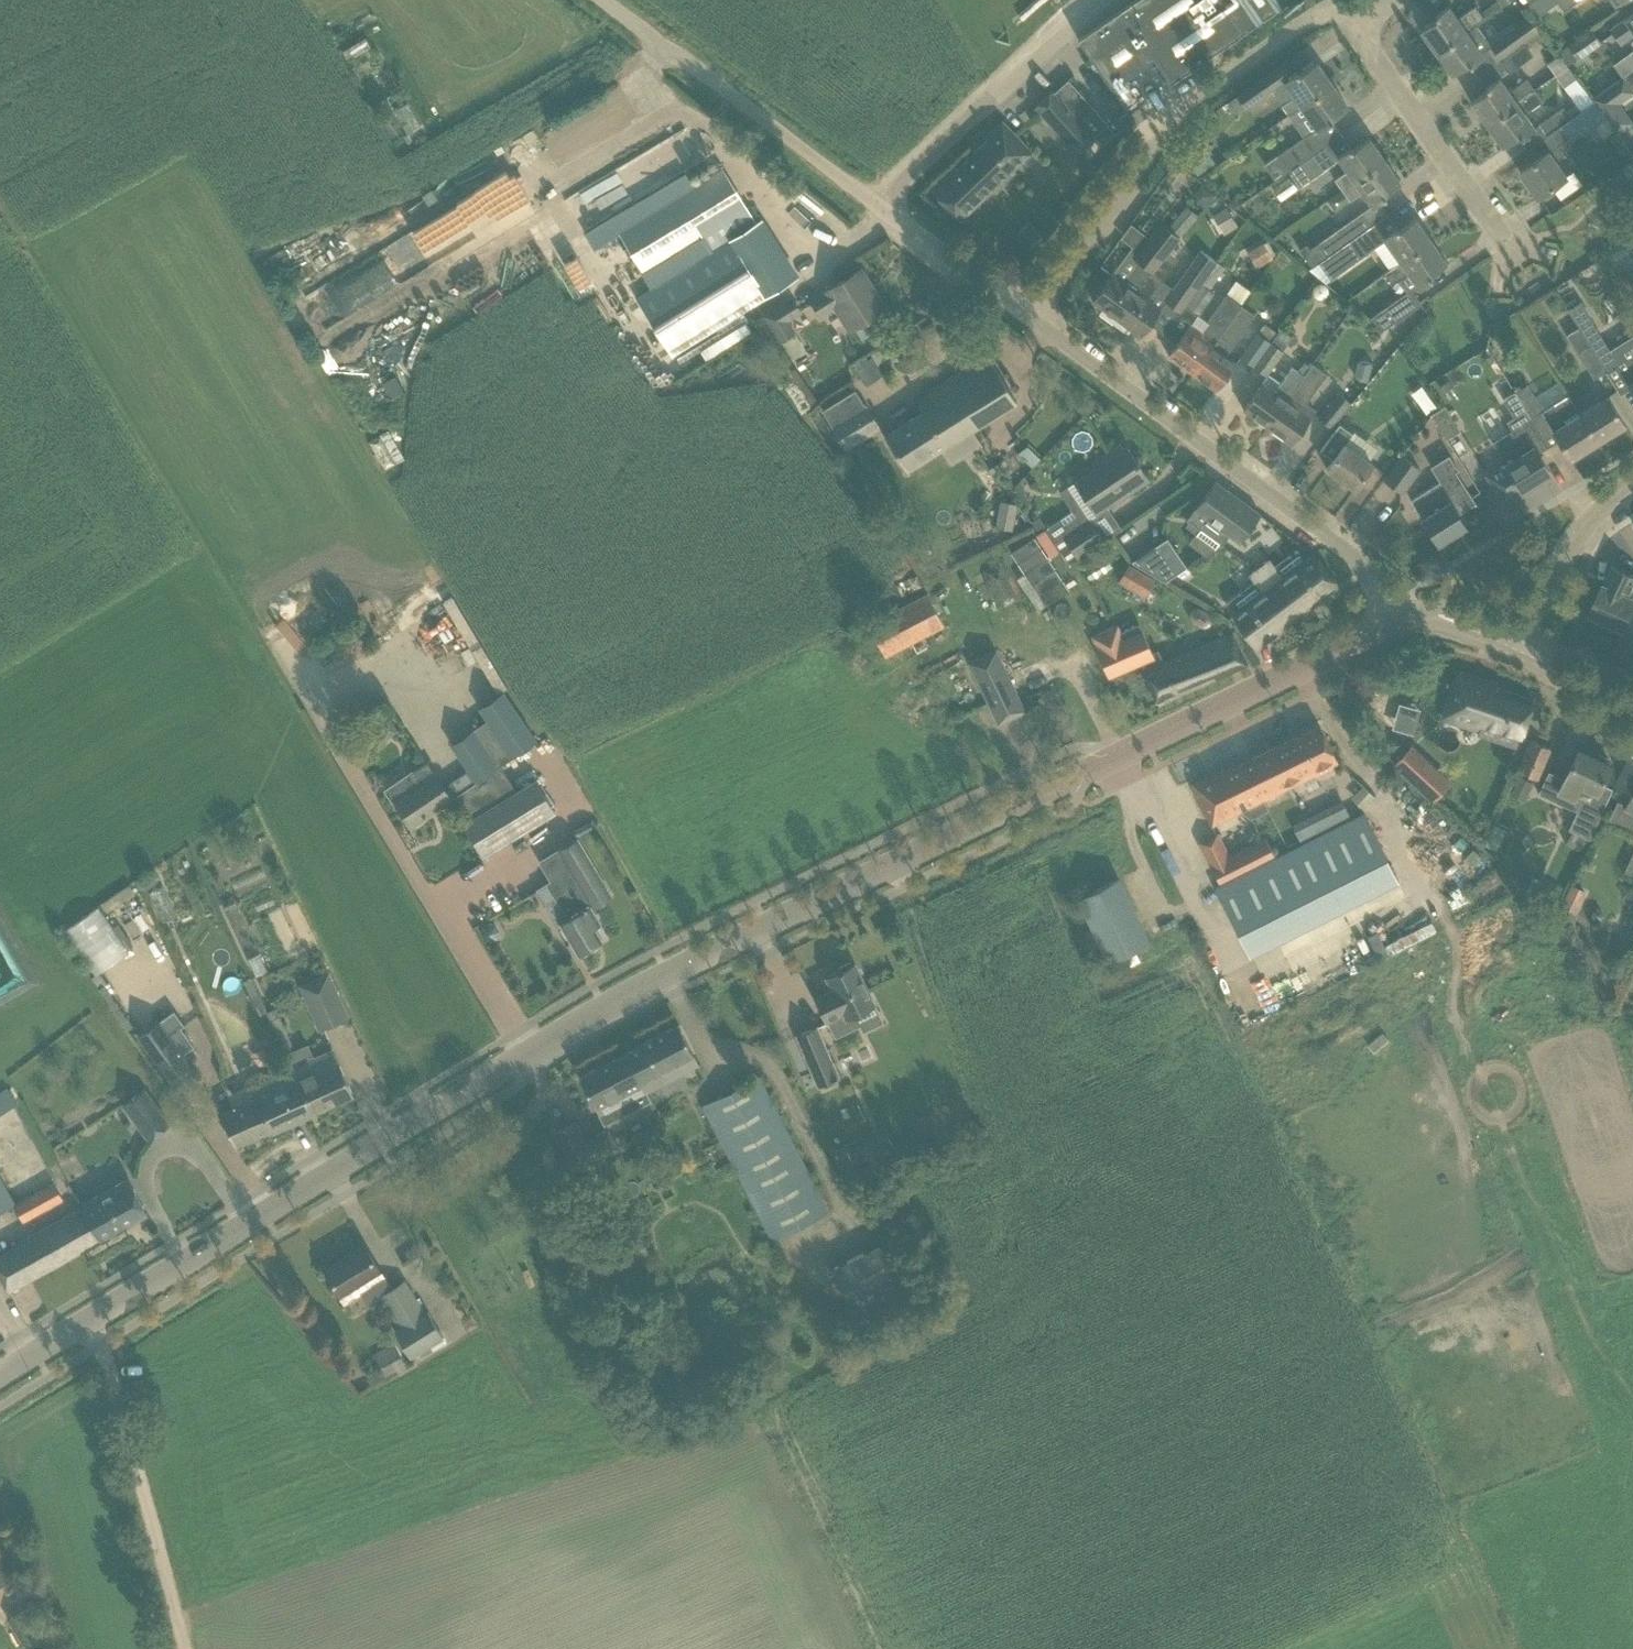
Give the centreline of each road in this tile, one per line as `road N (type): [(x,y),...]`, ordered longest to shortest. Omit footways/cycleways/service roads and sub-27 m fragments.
road 1 (tertiary): [(0,1377),(647,986),(1389,628)]
road 2 (residential): [(1389,628),(1374,584),(1348,552),(1034,318)]
road 3 (residential): [(1350,30),(1329,6),(1316,6),(1194,99),(1034,318)]
road 4 (unclassified): [(878,207),(1088,0)]
road 5 (residential): [(1509,250),(1350,30)]
road 6 (track): [(759,118),(602,0)]
road 7 (residential): [(1034,318),(878,207)]
road 8 (residential): [(1529,637),(1577,539),(1632,486)]
road 9 (residential): [(878,207),(759,118)]

